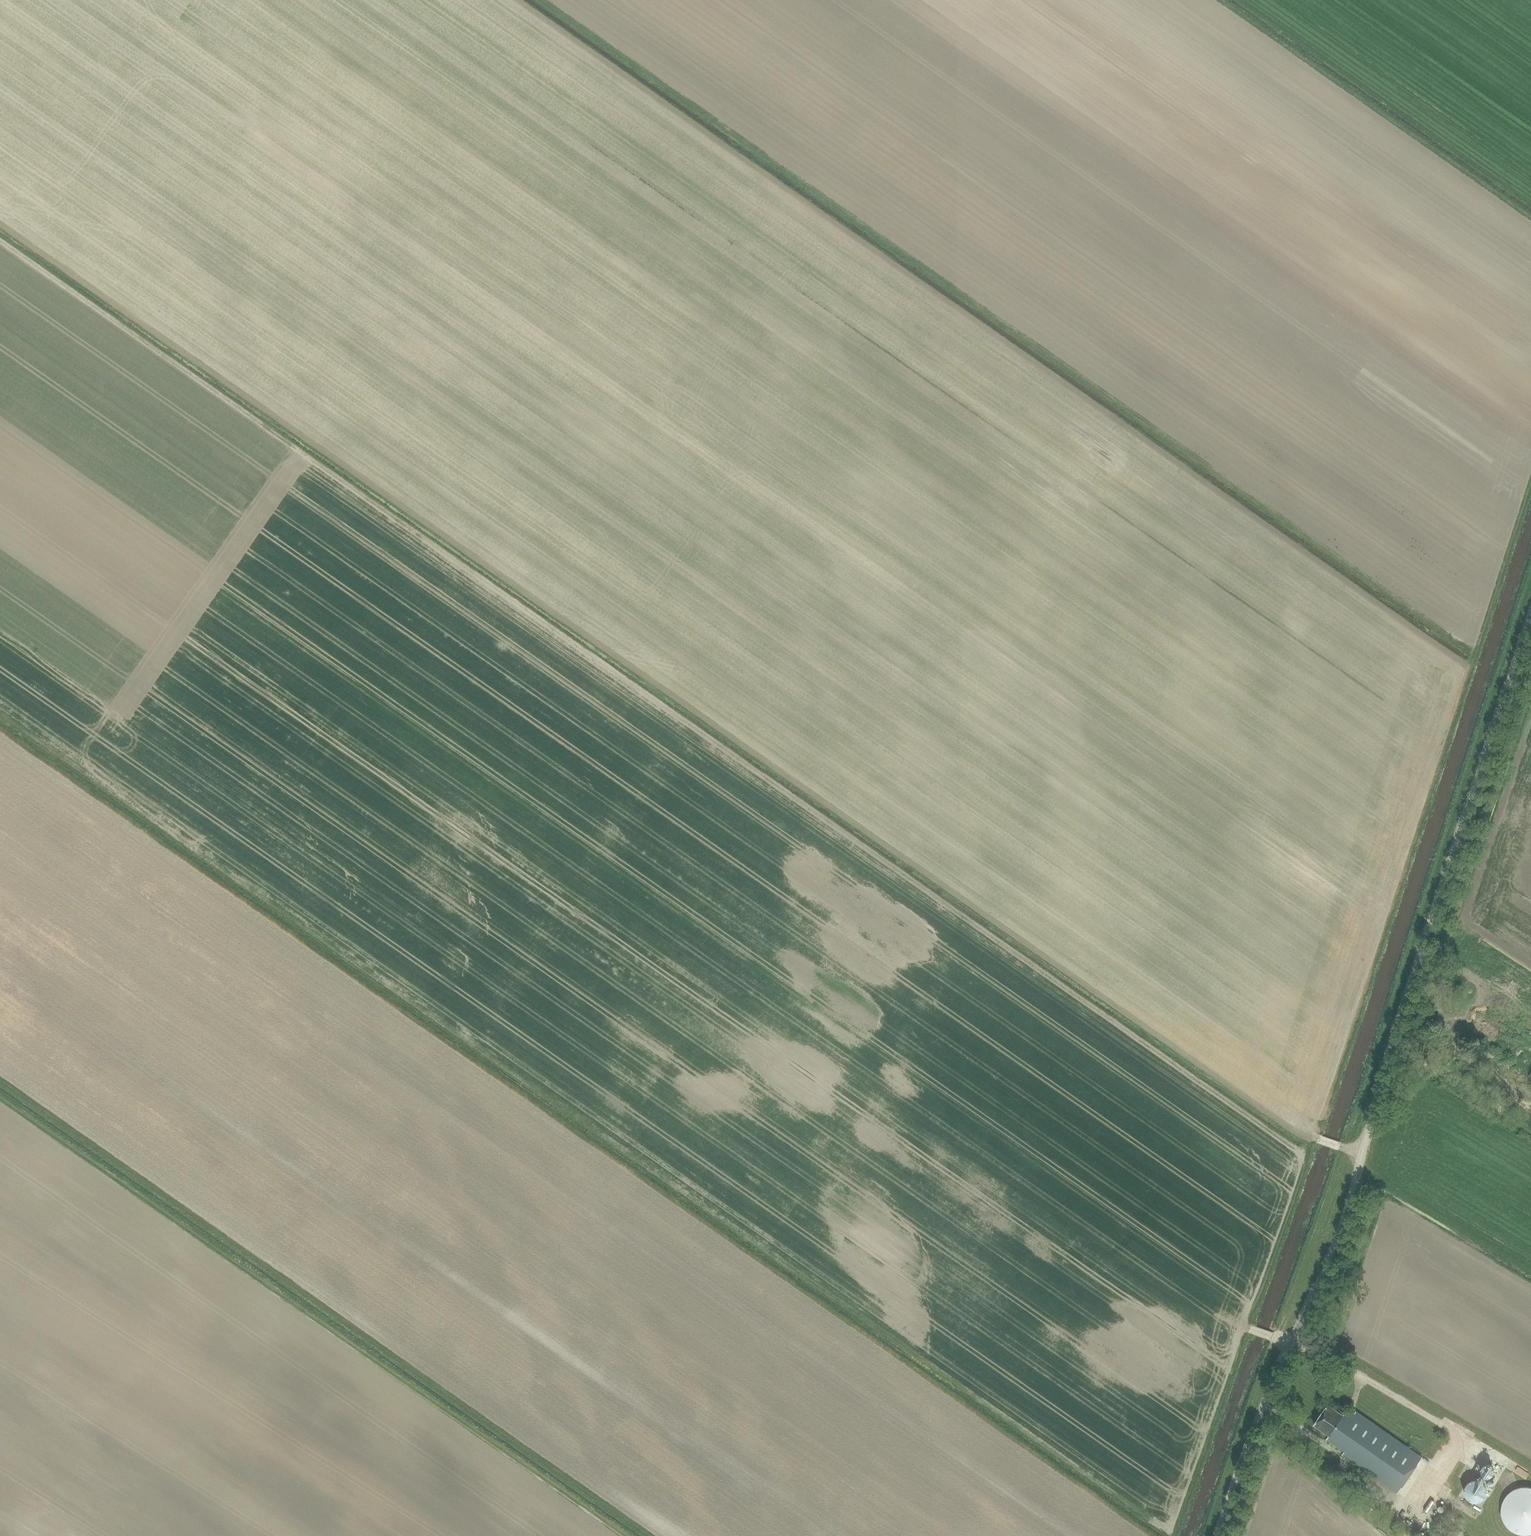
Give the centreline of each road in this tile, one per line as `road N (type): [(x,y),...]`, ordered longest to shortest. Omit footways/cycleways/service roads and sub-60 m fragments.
road 1 (unclassified): [(1217,1535),(1336,1238),(1396,1023),(1530,626)]

